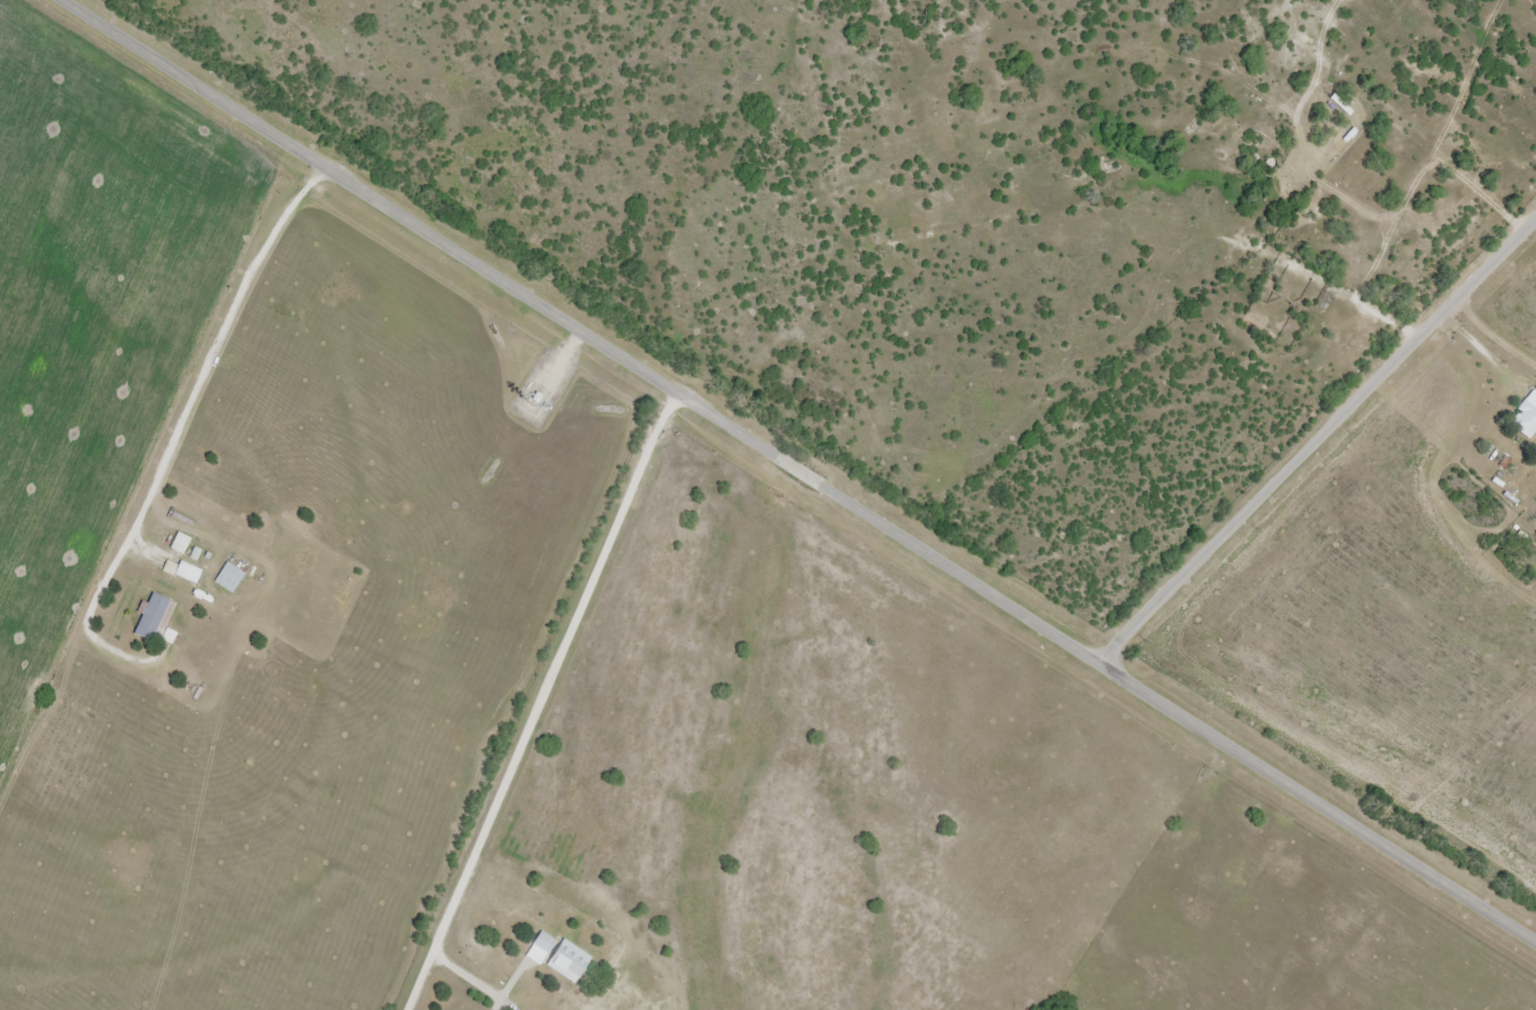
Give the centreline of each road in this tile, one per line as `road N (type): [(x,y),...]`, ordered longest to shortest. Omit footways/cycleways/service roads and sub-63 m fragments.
road 1 (tertiary): [(1535,937),(61,0)]
road 2 (residential): [(1101,664),(1177,569),(1535,209)]

